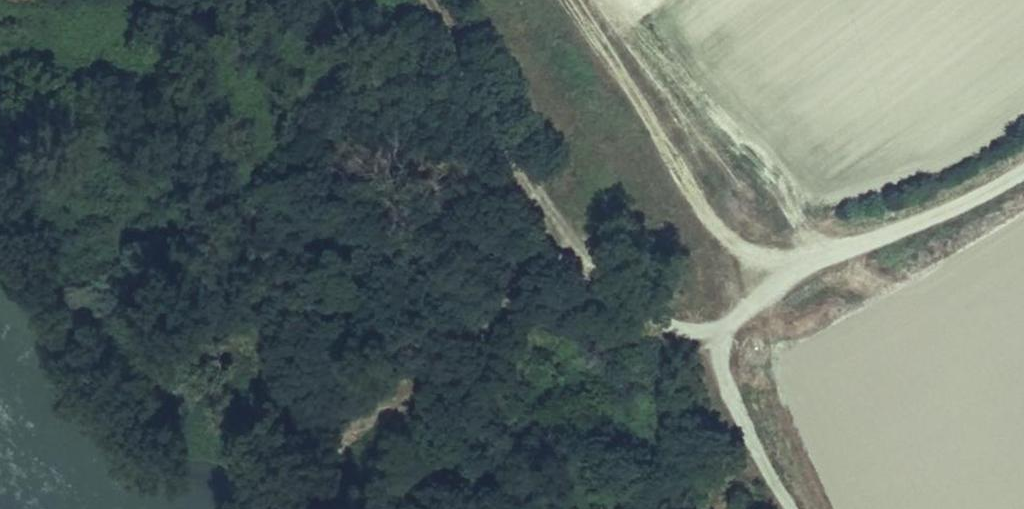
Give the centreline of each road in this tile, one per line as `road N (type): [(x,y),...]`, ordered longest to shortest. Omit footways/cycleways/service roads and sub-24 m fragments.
road 1 (track): [(710,338),(624,301),(562,234),(429,0)]
road 2 (track): [(1023,171),(965,207),(764,287),(710,338)]
road 3 (track): [(764,287),(700,205),(580,0)]
road 4 (track): [(562,234),(486,335),(414,408),(339,433)]
road 5 (track): [(710,338),(731,401),(792,508)]

